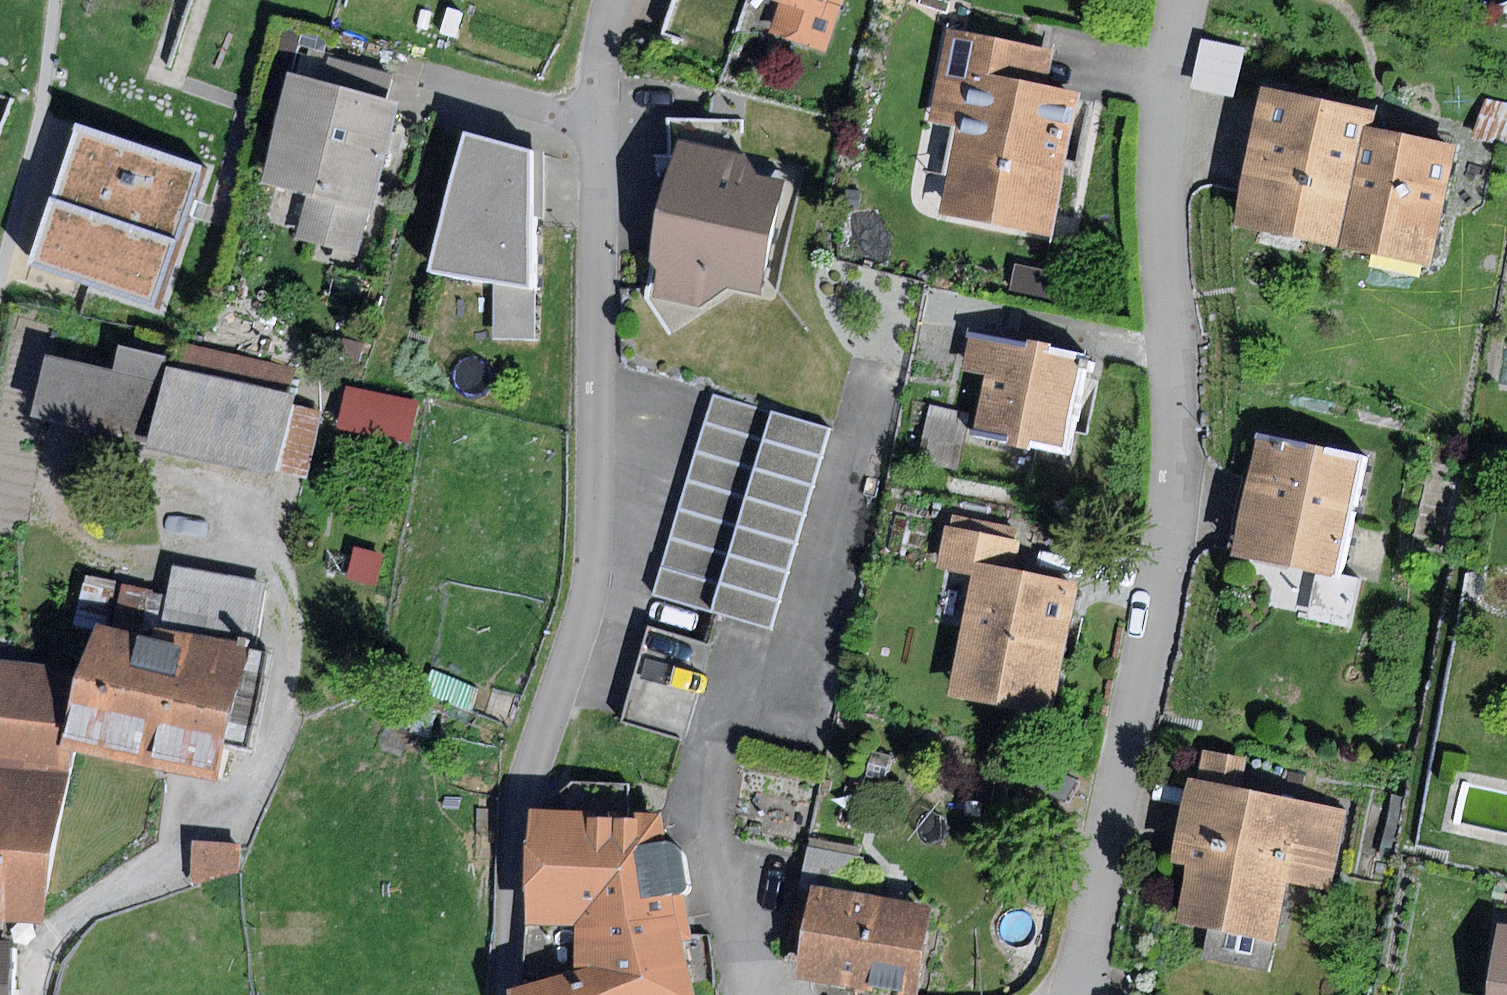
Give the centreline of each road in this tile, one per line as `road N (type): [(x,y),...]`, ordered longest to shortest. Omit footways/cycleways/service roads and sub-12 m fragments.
road 1 (residential): [(504,994),(512,820),(592,579),(602,123),(615,0)]
road 2 (residential): [(1181,0),(1159,151),(1173,491),(1077,994)]

